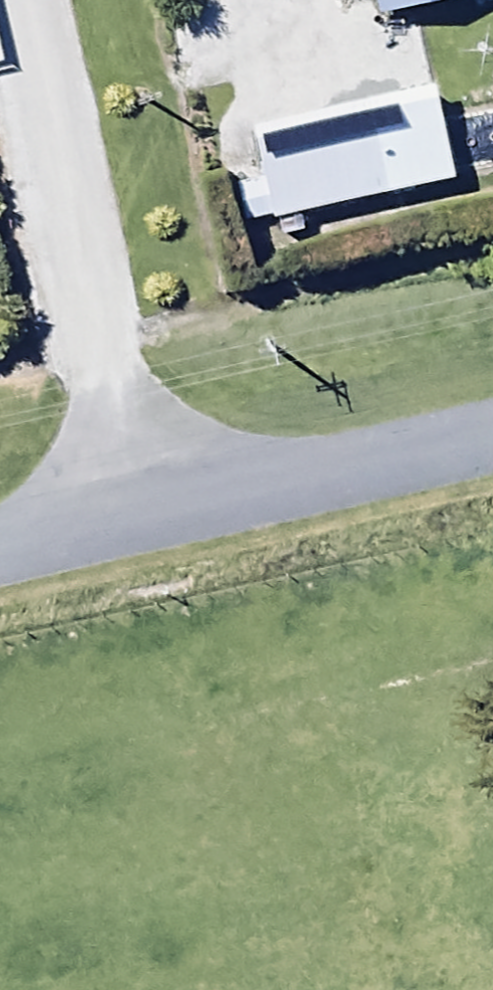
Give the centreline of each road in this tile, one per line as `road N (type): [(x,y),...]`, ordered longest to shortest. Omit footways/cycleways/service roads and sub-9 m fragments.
road 1 (unclassified): [(32,0),(138,517)]
road 2 (unclassified): [(138,517),(492,433)]
road 3 (unclassified): [(0,550),(138,517)]

